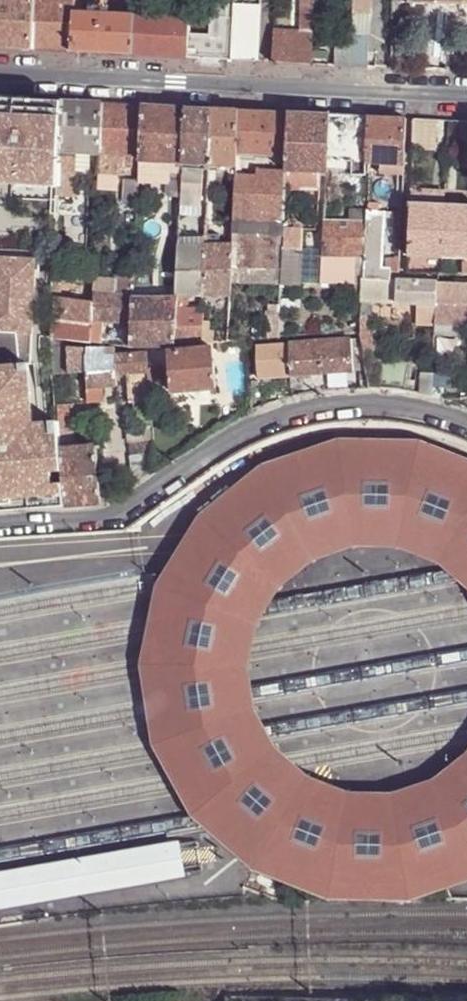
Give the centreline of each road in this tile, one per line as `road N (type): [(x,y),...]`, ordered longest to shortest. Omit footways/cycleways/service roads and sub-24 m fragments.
road 1 (residential): [(0,525),(118,515),(242,431),(314,409),(378,404),(466,424)]
road 2 (residential): [(466,95),(0,75)]

